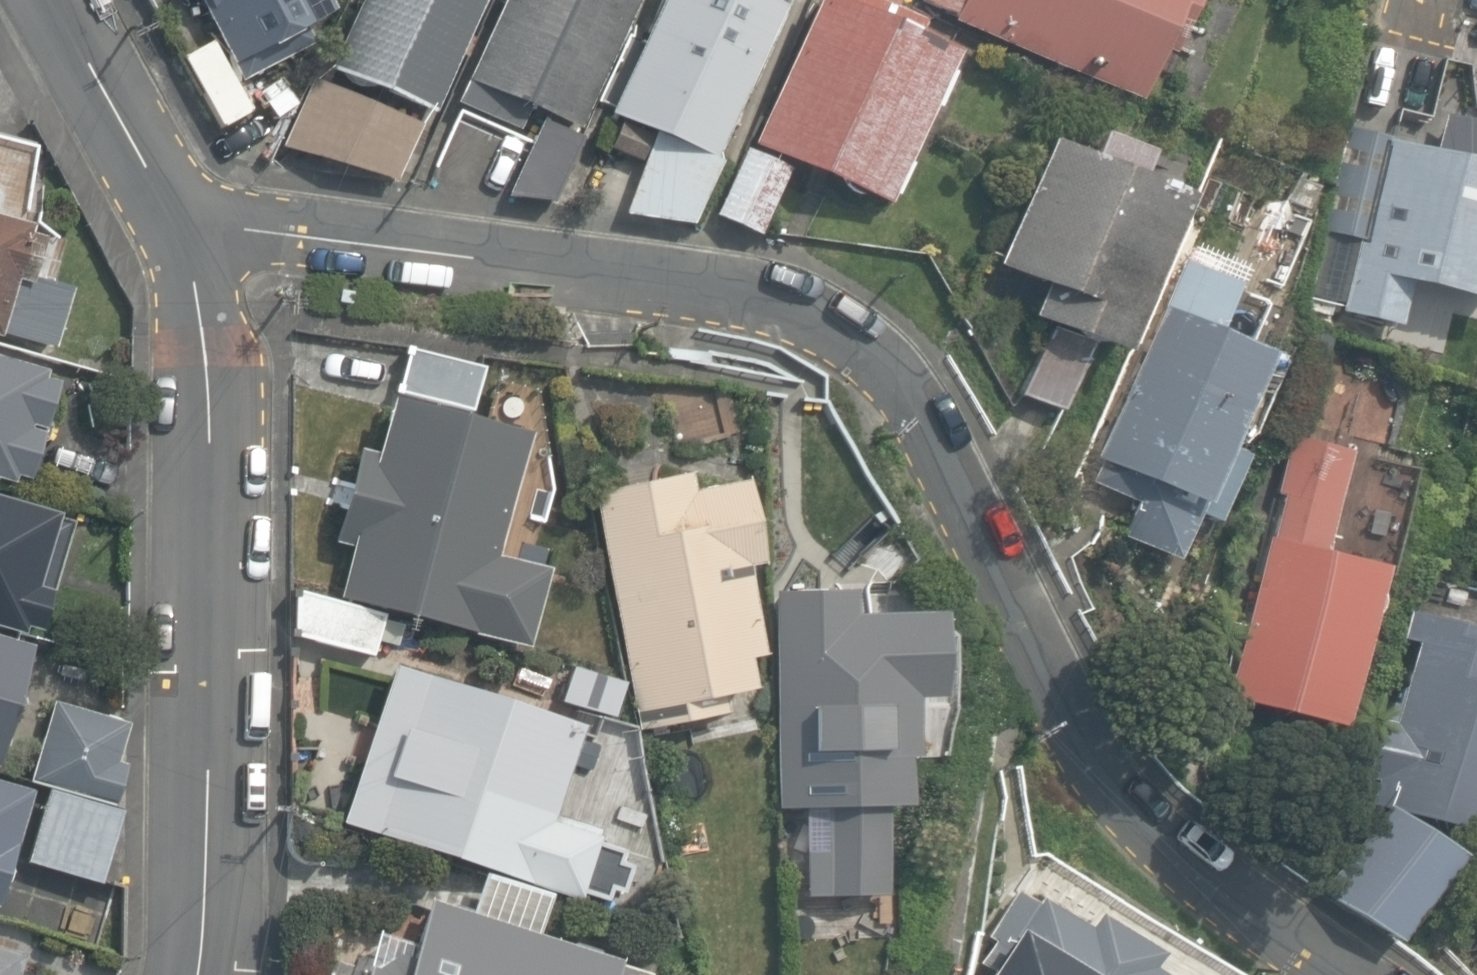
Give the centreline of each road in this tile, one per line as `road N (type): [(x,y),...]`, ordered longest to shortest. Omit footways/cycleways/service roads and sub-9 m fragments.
road 1 (residential): [(1338,974),(1175,854),(1081,743),(952,457),(905,380),(866,344),(756,298),(587,270),(268,224),(181,231)]
road 2 (residential): [(181,231),(202,288),(216,362),(217,974)]
road 3 (residential): [(55,0),(181,231)]

